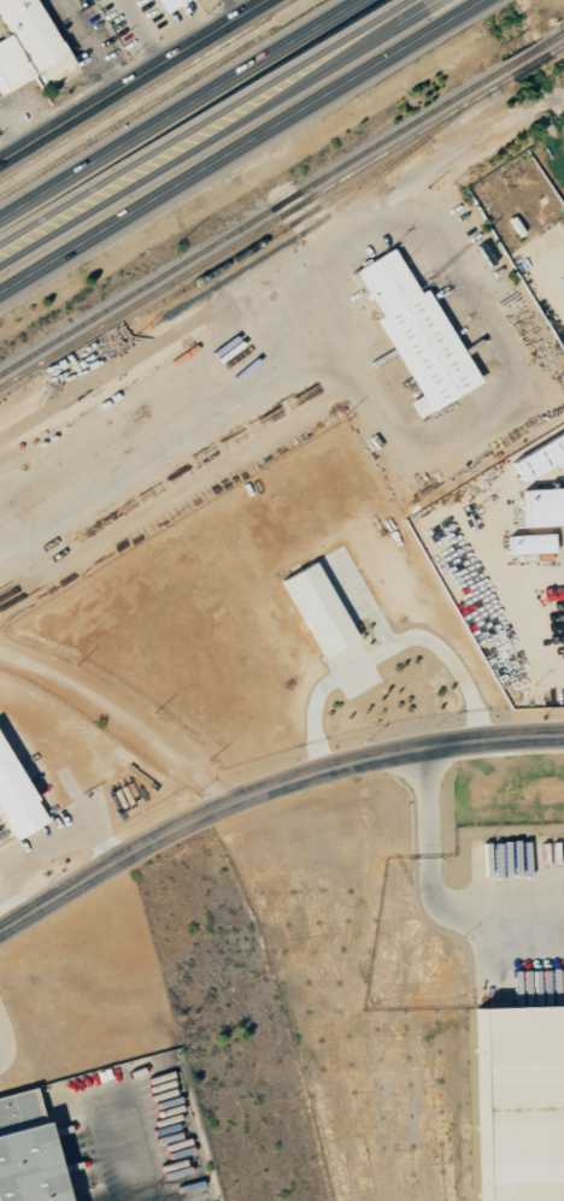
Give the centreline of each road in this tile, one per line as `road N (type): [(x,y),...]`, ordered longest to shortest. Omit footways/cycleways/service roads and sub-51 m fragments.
road 1 (tertiary): [(0,934),(229,797),(295,773),(458,740),(563,736)]
road 2 (primary): [(0,292),(465,7)]
road 3 (primary): [(415,4),(0,255)]
road 4 (primary): [(358,0),(0,218)]
road 5 (tertiary): [(0,159),(264,0)]

